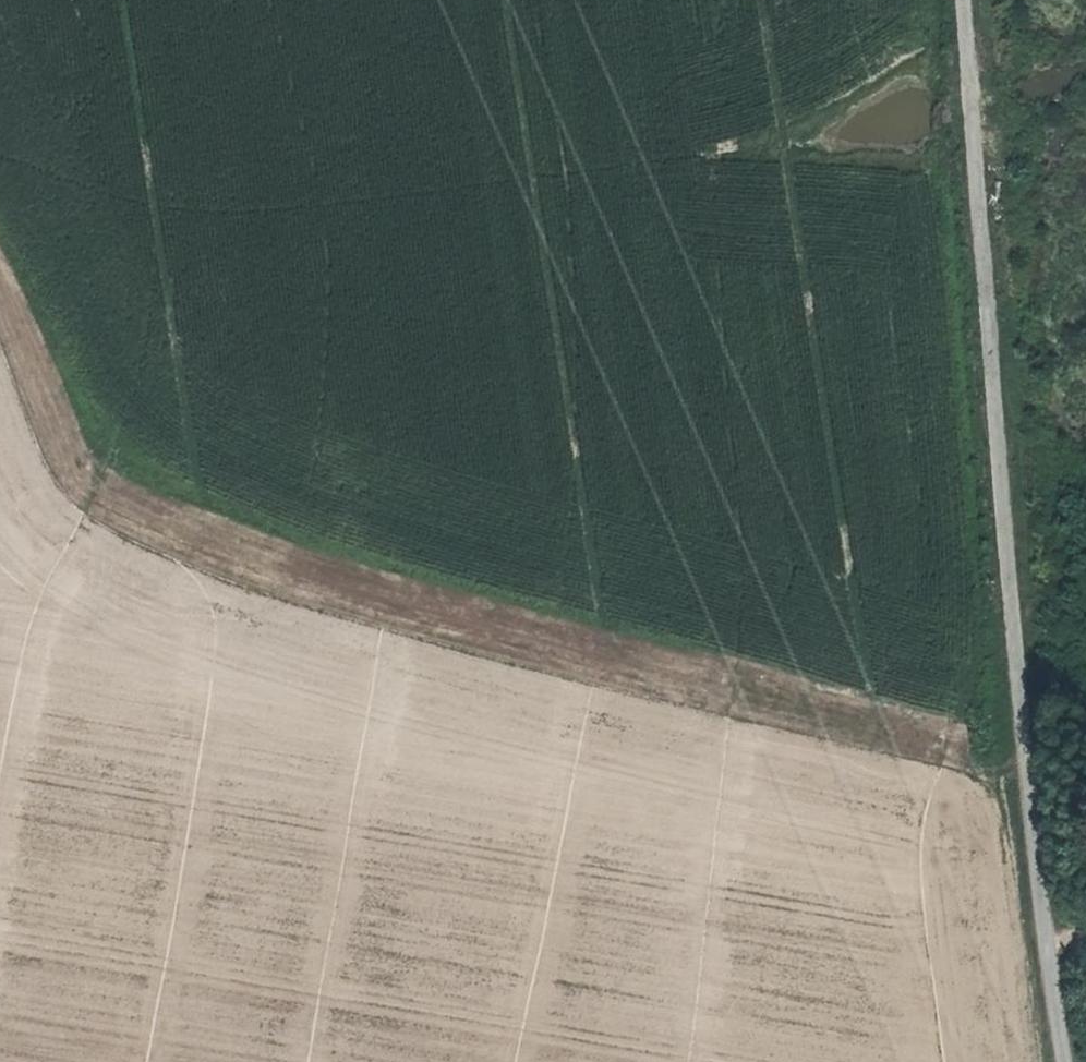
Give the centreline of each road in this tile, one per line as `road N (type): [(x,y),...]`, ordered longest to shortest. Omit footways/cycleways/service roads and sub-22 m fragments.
road 1 (unclassified): [(960,0),(997,548),(1059,1061)]

